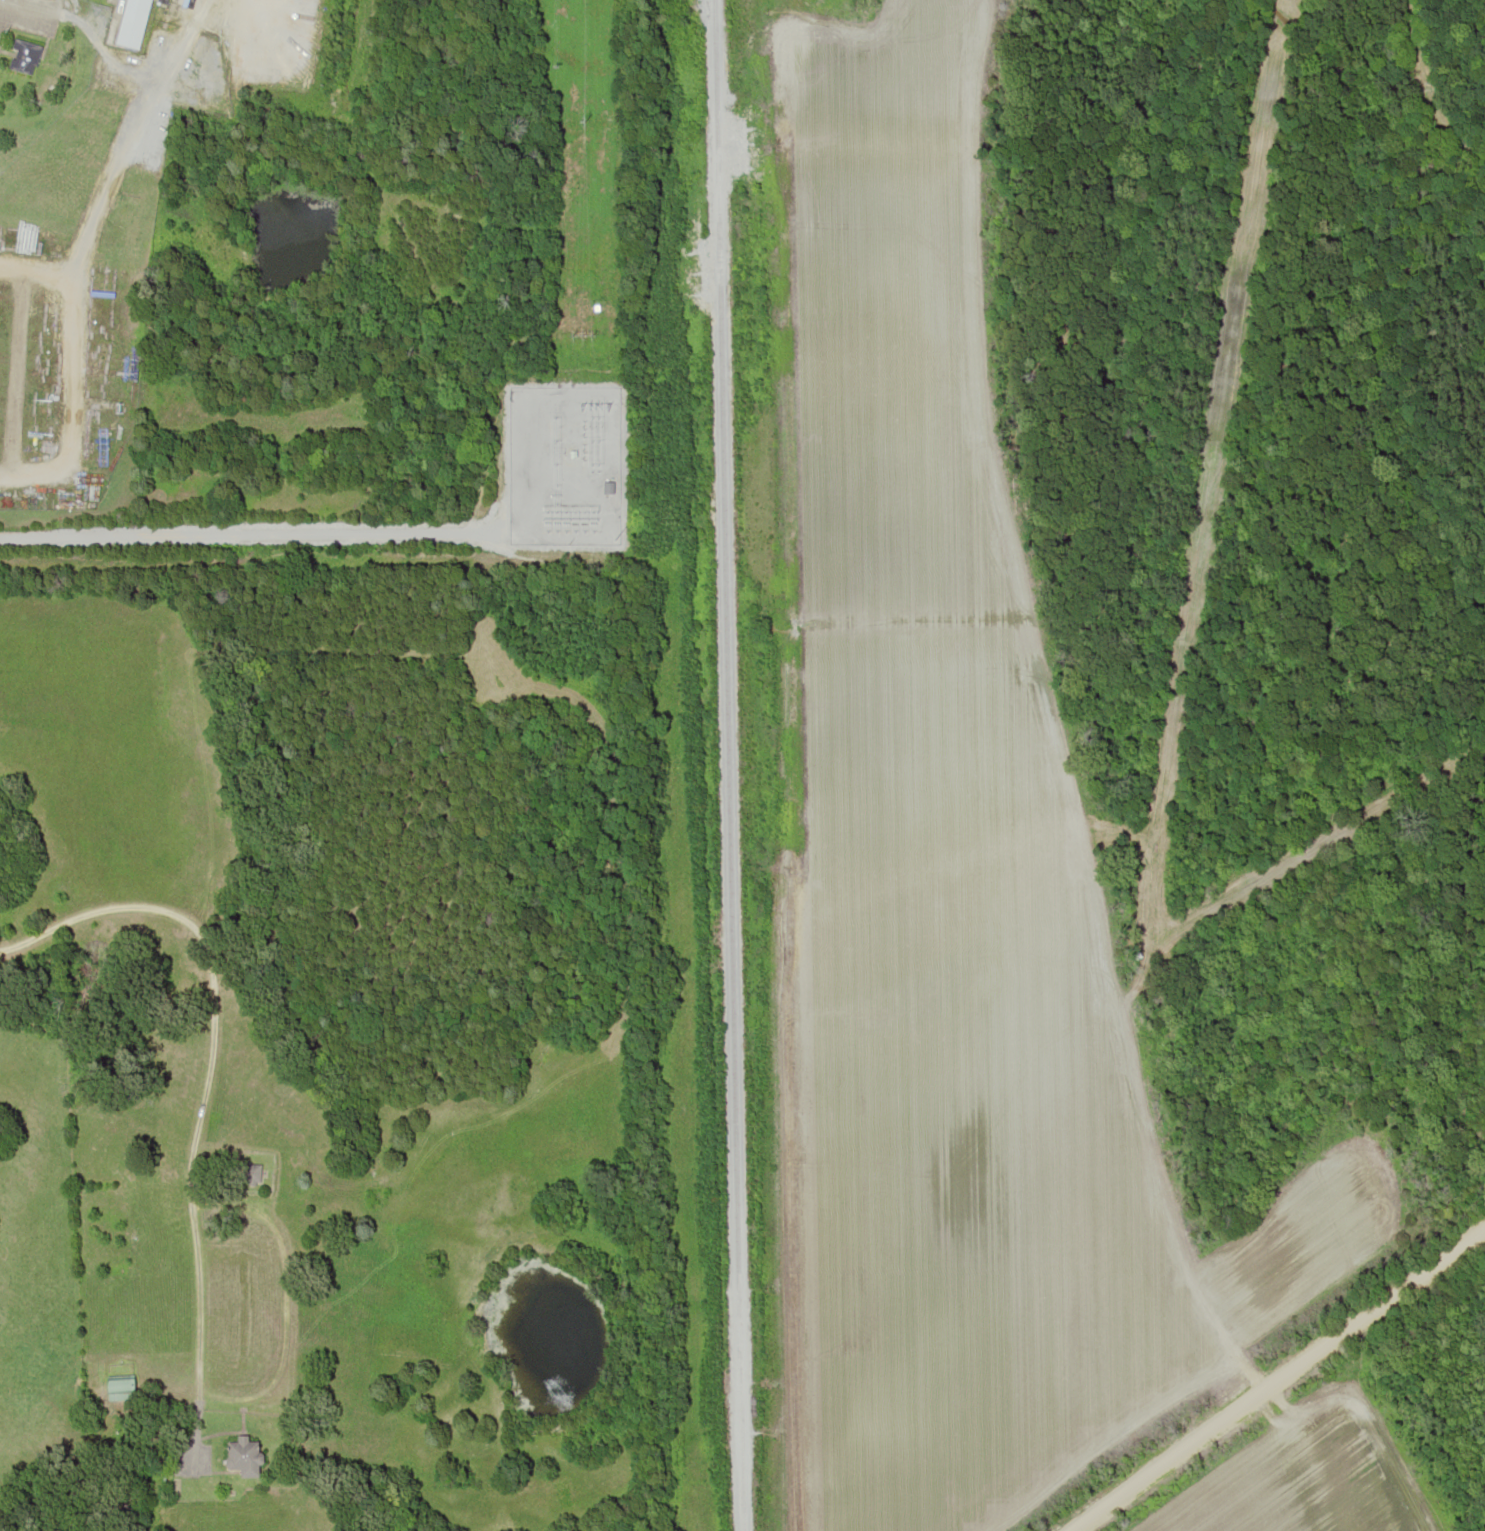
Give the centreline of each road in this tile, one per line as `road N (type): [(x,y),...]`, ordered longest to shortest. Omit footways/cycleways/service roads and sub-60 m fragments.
road 1 (residential): [(1070,1530),(1484,1233)]
road 2 (residential): [(0,477),(51,475),(61,457),(69,293),(60,280),(0,268)]

